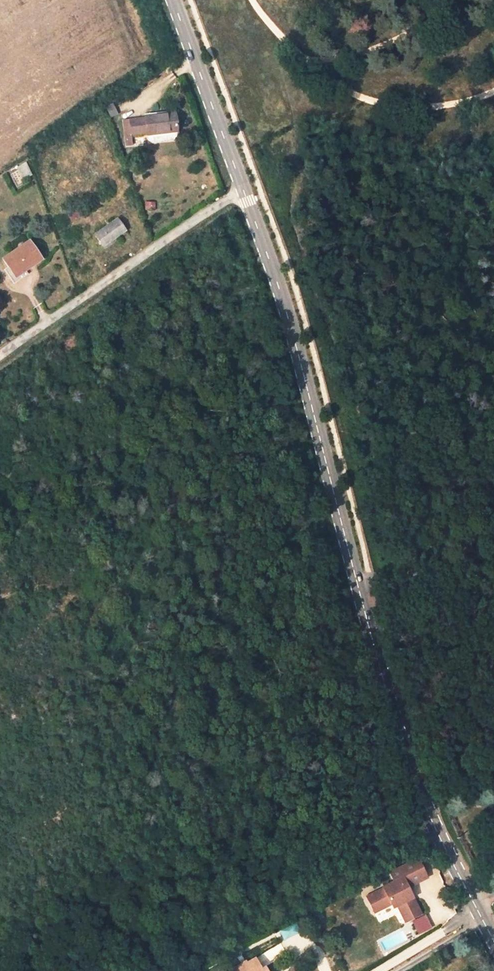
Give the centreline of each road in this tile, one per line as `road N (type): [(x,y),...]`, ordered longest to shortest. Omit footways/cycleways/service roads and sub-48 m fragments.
road 1 (tertiary): [(493,941),(409,767),(288,317),(243,190)]
road 2 (residential): [(0,357),(243,190)]
road 3 (tertiary): [(243,190),(174,0)]
road 4 (track): [(493,521),(445,568),(358,585)]

